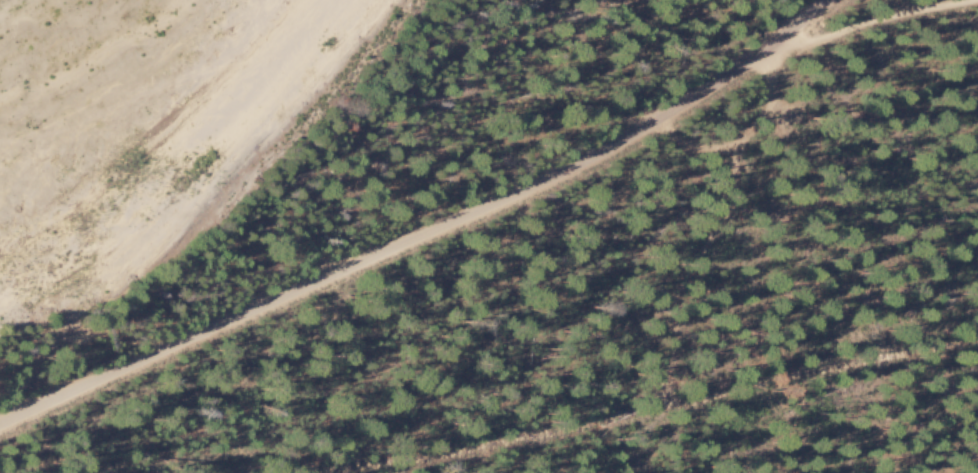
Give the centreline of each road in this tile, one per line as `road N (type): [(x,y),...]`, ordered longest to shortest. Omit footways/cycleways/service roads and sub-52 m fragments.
road 1 (residential): [(828,0),(656,121),(515,196),(0,424)]
road 2 (track): [(314,472),(977,342)]
road 3 (track): [(772,41),(767,97),(740,146),(724,218),(690,283),(653,407)]
road 4 (track): [(772,41),(803,41),(977,0)]
road 5 (track): [(153,355),(74,335),(48,354),(1,424)]

